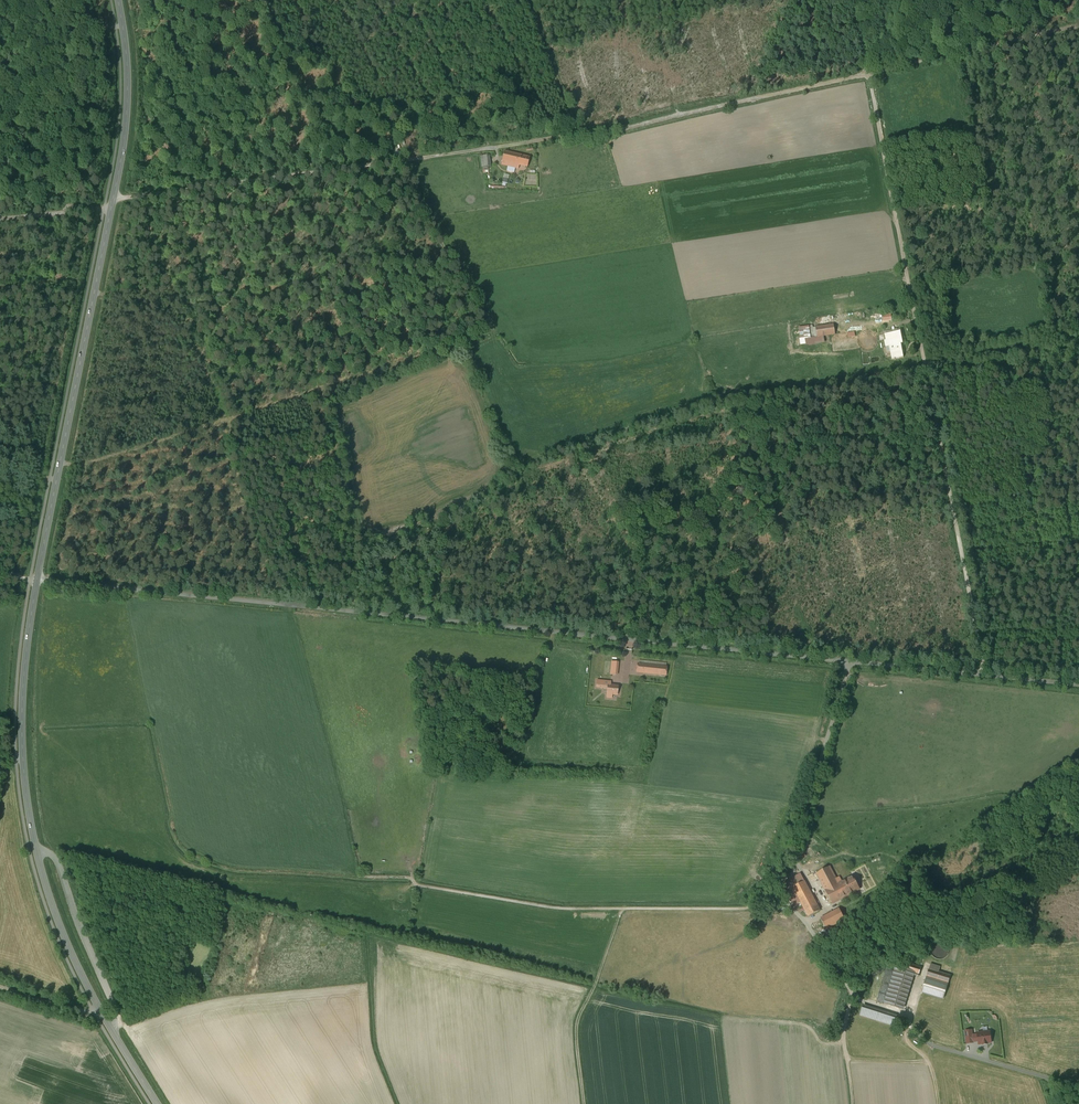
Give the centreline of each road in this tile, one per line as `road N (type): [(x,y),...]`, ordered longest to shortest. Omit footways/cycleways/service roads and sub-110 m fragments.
road 1 (unclassified): [(1078,685),(37,580)]
road 2 (track): [(867,74),(602,133),(114,197)]
road 3 (track): [(867,74),(984,676)]
road 4 (tertiary): [(118,0),(125,132),(37,580)]
road 5 (tertiary): [(37,580),(22,738),(40,863),(71,953),(157,1103)]
road 6 (track): [(774,883),(739,908),(561,907),(359,876)]
road 7 (track): [(401,161),(422,227),(484,327),(451,348)]
road 8 (track): [(1078,25),(867,74)]
road 9 (track): [(625,908),(579,1019),(584,1103)]
road 10 (track): [(853,996),(844,1027),(914,1046),(931,1065),(939,1103)]

